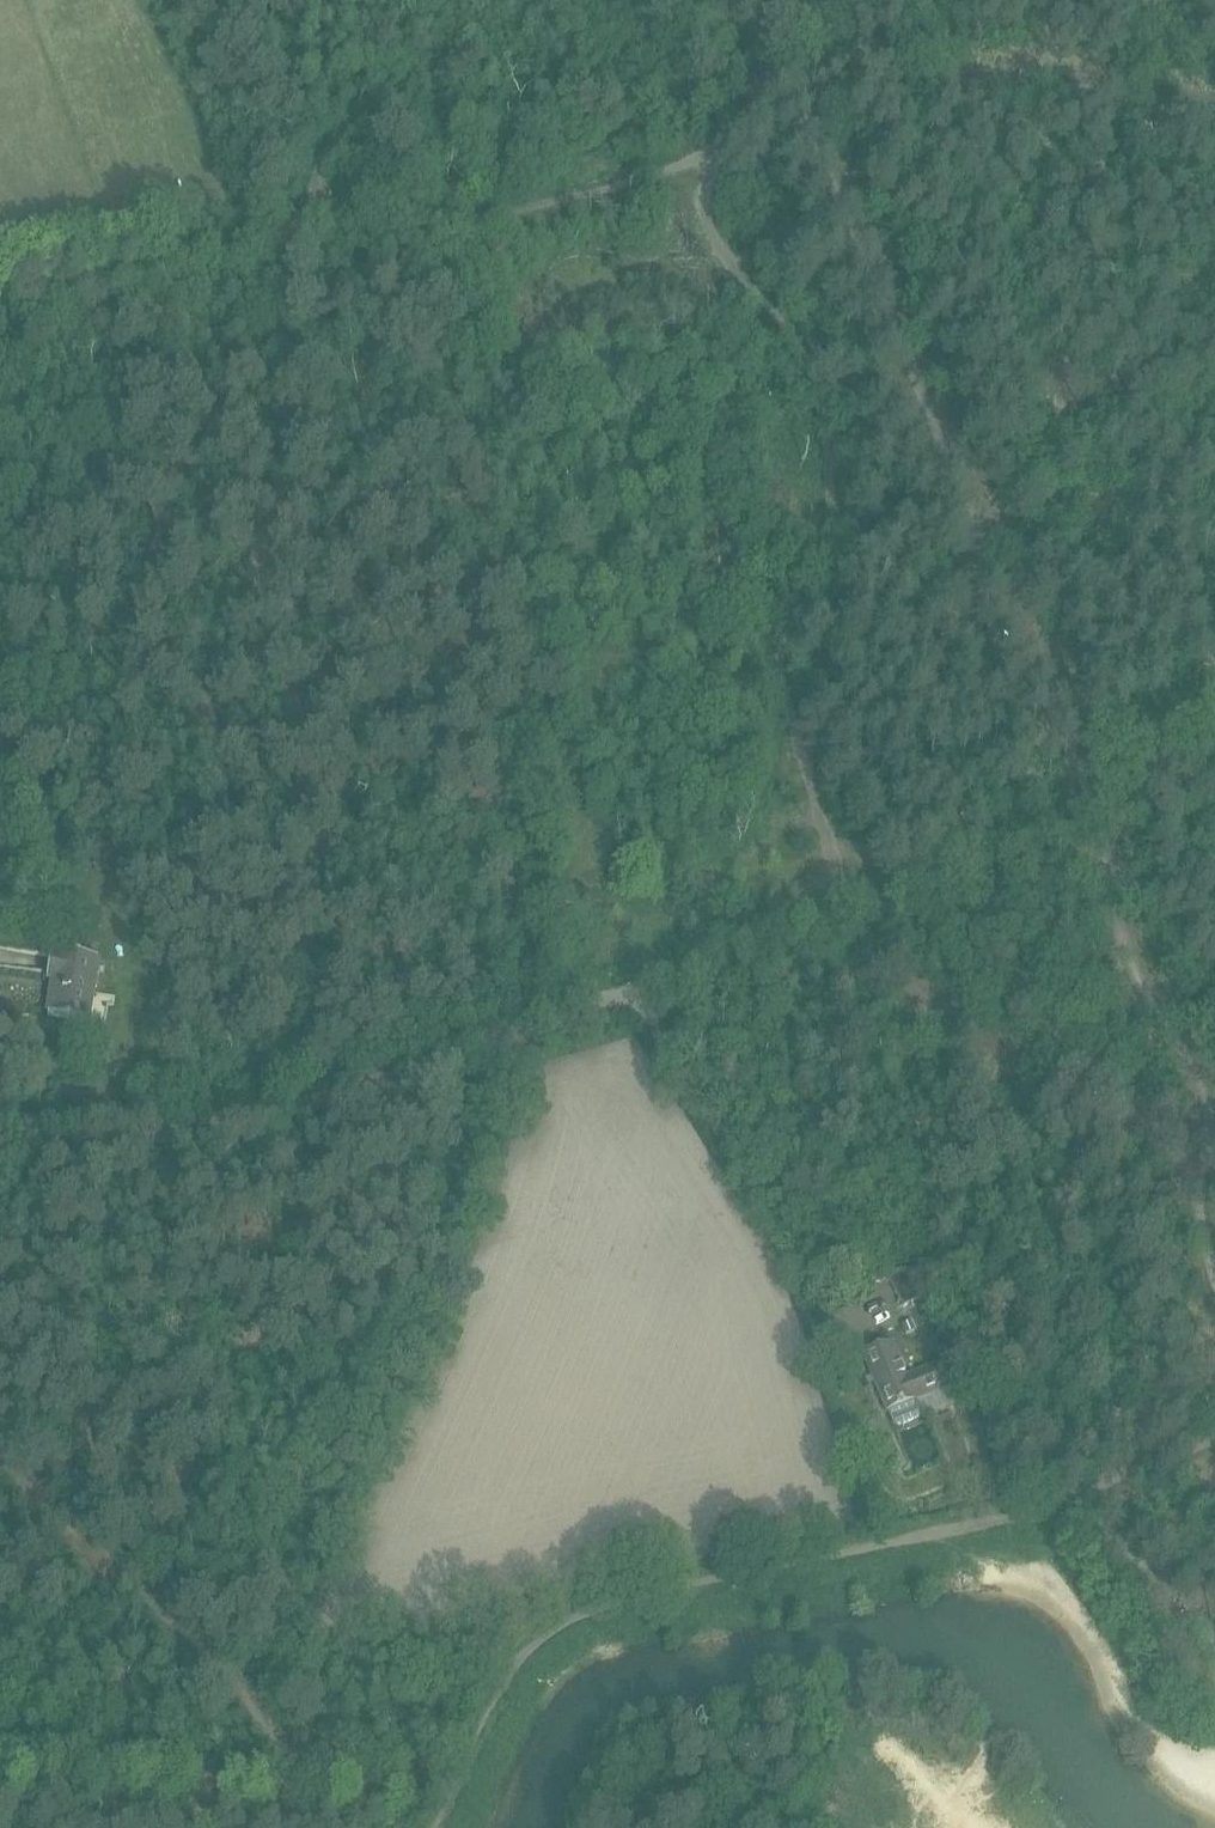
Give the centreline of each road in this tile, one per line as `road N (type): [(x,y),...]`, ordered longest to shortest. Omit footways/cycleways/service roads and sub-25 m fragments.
road 1 (unclassified): [(0,1120),(184,1131),(264,1116),(875,901),(1049,829),(1184,731)]

